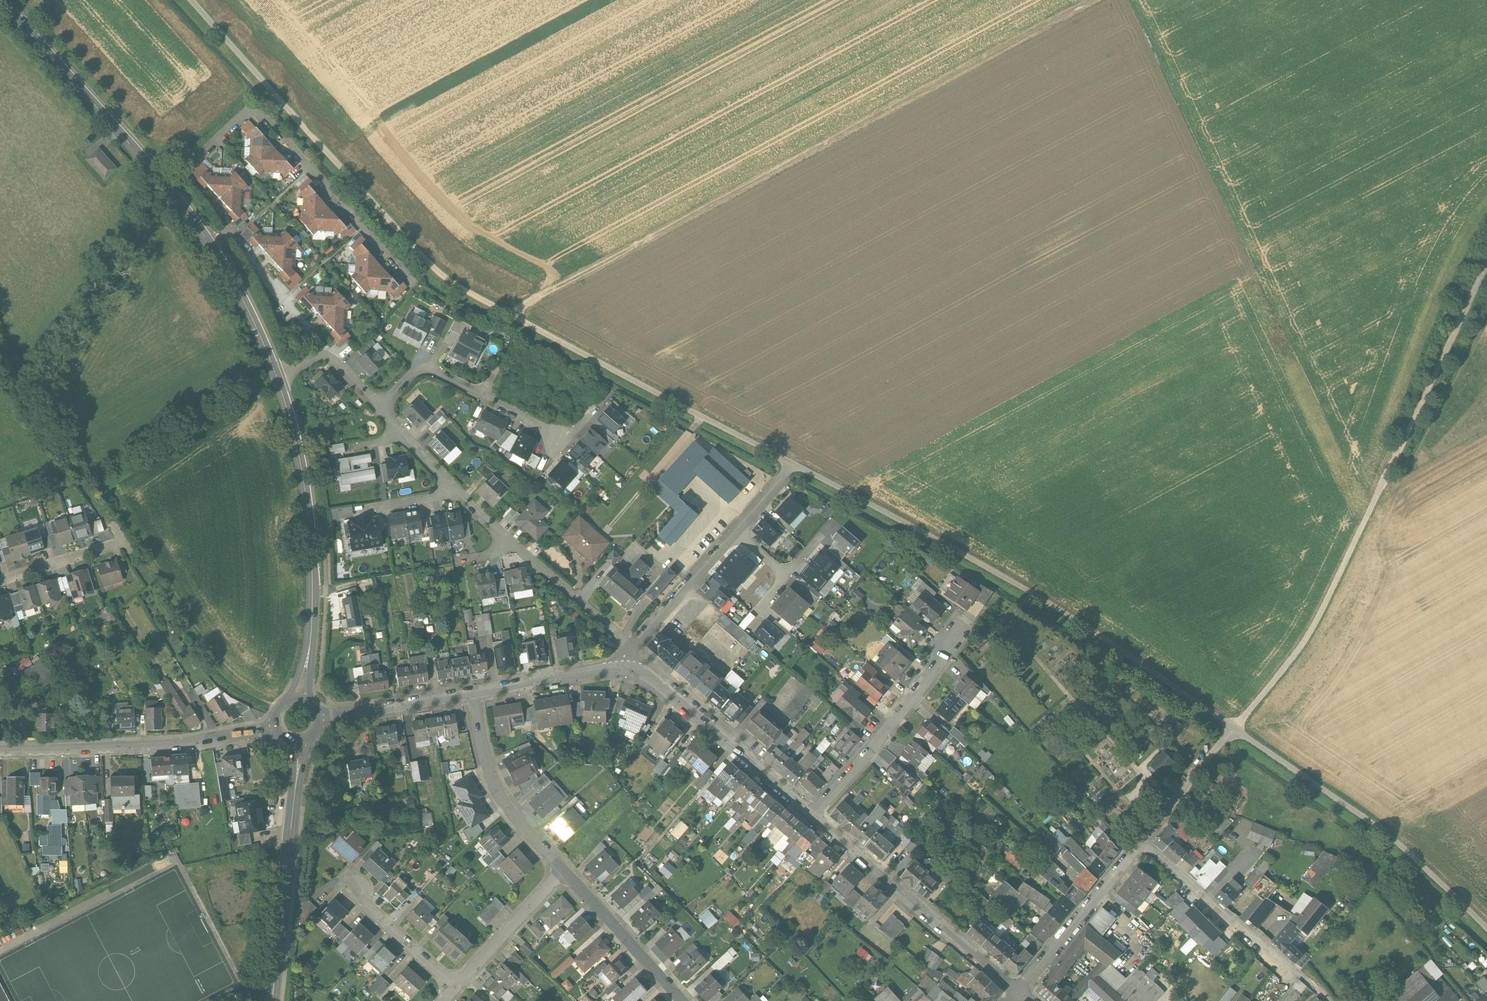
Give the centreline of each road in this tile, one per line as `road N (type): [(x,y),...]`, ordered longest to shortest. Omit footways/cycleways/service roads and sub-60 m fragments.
road 1 (track): [(193,0),(446,278),(794,464)]
road 2 (track): [(1233,729),(1320,616),(1486,264)]
road 3 (track): [(794,464),(1078,621),(1233,729)]
road 4 (residential): [(172,189),(248,113),(261,117),(414,282)]
road 5 (track): [(1233,729),(1391,838),(1486,930)]
road 6 (residential): [(276,726),(179,743),(0,751)]
road 7 (residential): [(813,816),(1020,993)]
road 8 (tertiary): [(172,189),(5,0)]
road 9 (residential): [(617,669),(648,677),(813,816)]
road 10 (residential): [(1330,999),(1143,842)]
road 11 (residential): [(813,816),(943,660),(956,631)]
road 12 (tertiary): [(297,790),(274,1000)]
road 13 (residential): [(564,869),(495,784),(473,693)]
road 14 (residential): [(1143,842),(1020,993)]
road 15 (tertiary): [(314,556),(279,379)]
road 16 (residential): [(682,1000),(564,869)]
road 17 (residential): [(507,539),(633,651)]
road 18 (residential): [(212,246),(230,233),(319,343)]
road 19 (residential): [(454,988),(564,869)]
road 20 (residential): [(633,651),(734,532)]
road 21 (residential): [(321,717),(473,693)]
road 22 (tertiary): [(279,379),(212,246)]
road 23 (residential): [(473,693),(617,669)]
road 24 (residential): [(358,888),(454,988)]
road 25 (residential): [(0,580),(125,540)]
road 26 (residential): [(483,396),(567,441),(590,416)]
road 27 (residential): [(279,379),(328,356),(378,409)]
road 28 (residential): [(1218,746),(1143,842)]

